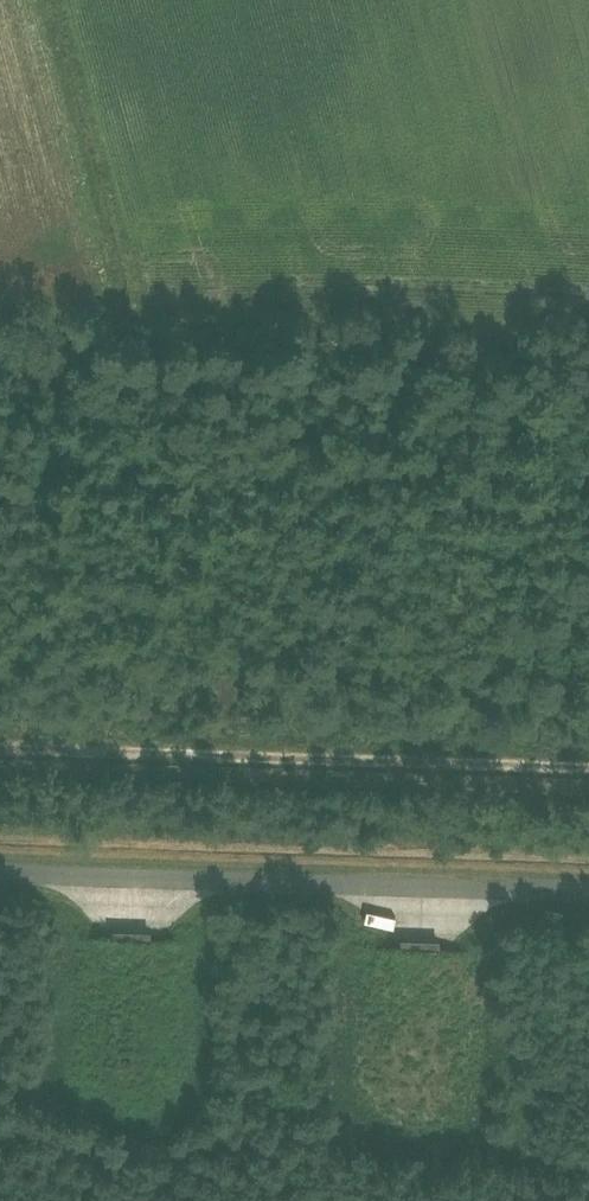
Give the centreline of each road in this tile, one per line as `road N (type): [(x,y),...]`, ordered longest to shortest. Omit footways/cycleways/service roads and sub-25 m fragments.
road 1 (track): [(0,749),(588,770)]

